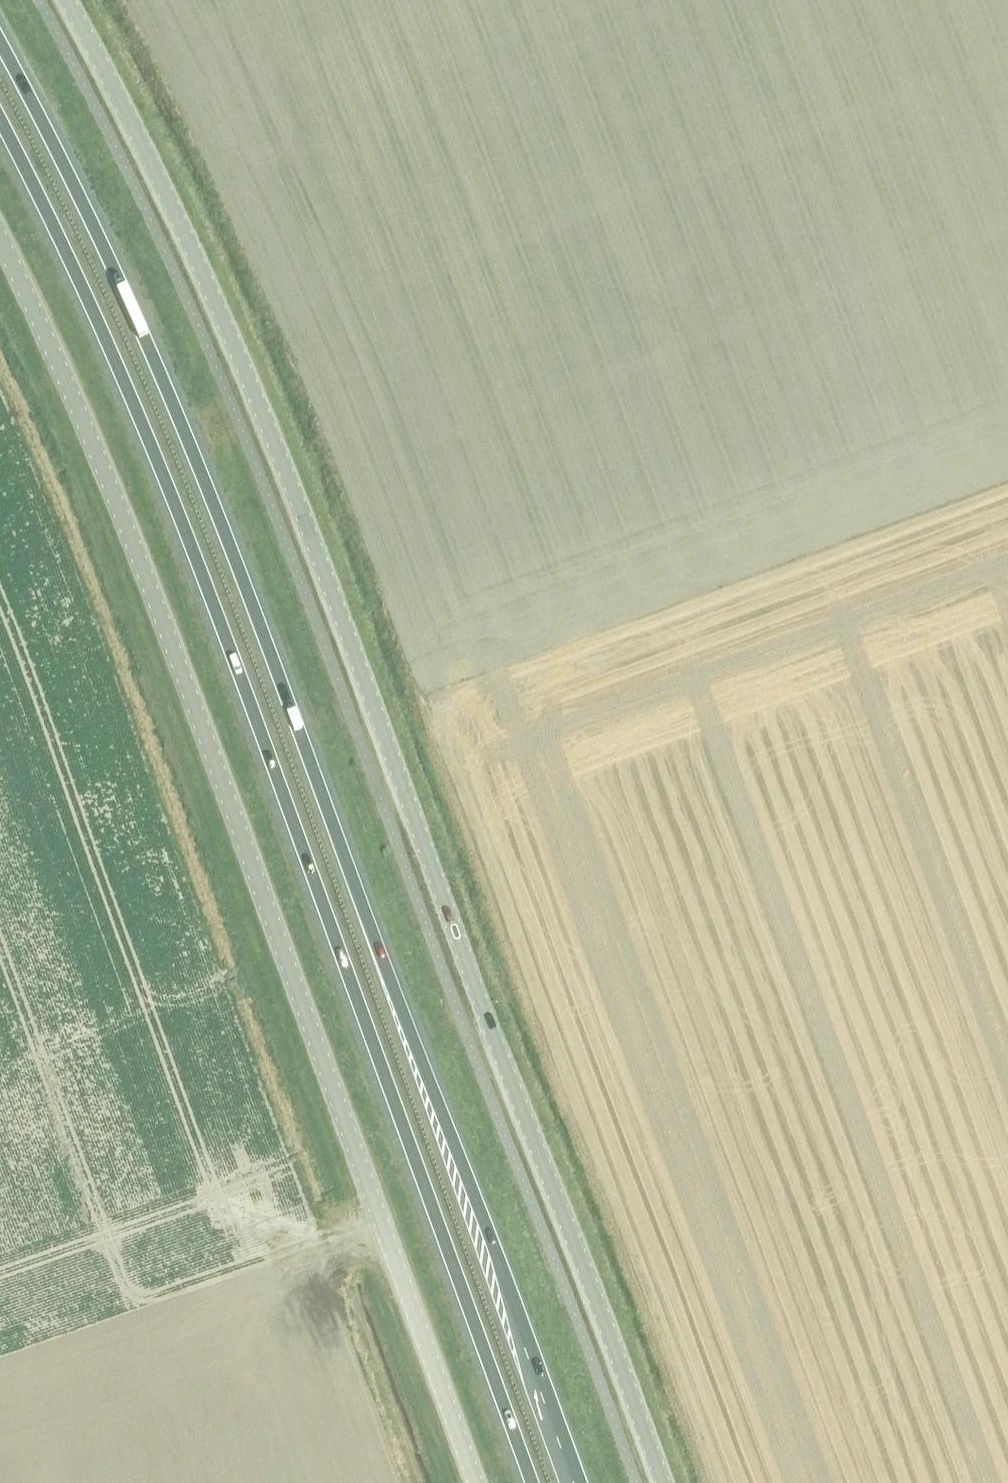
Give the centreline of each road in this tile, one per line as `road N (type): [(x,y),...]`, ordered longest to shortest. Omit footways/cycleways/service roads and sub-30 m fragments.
road 1 (tertiary): [(65,0),(194,257),(265,421),(663,1482)]
road 2 (trunk): [(573,1482),(492,1244),(192,451),(112,265),(0,45)]
road 3 (trunk): [(0,122),(157,463),(532,1482)]
road 4 (unclassified): [(0,240),(107,482),(476,1482)]

